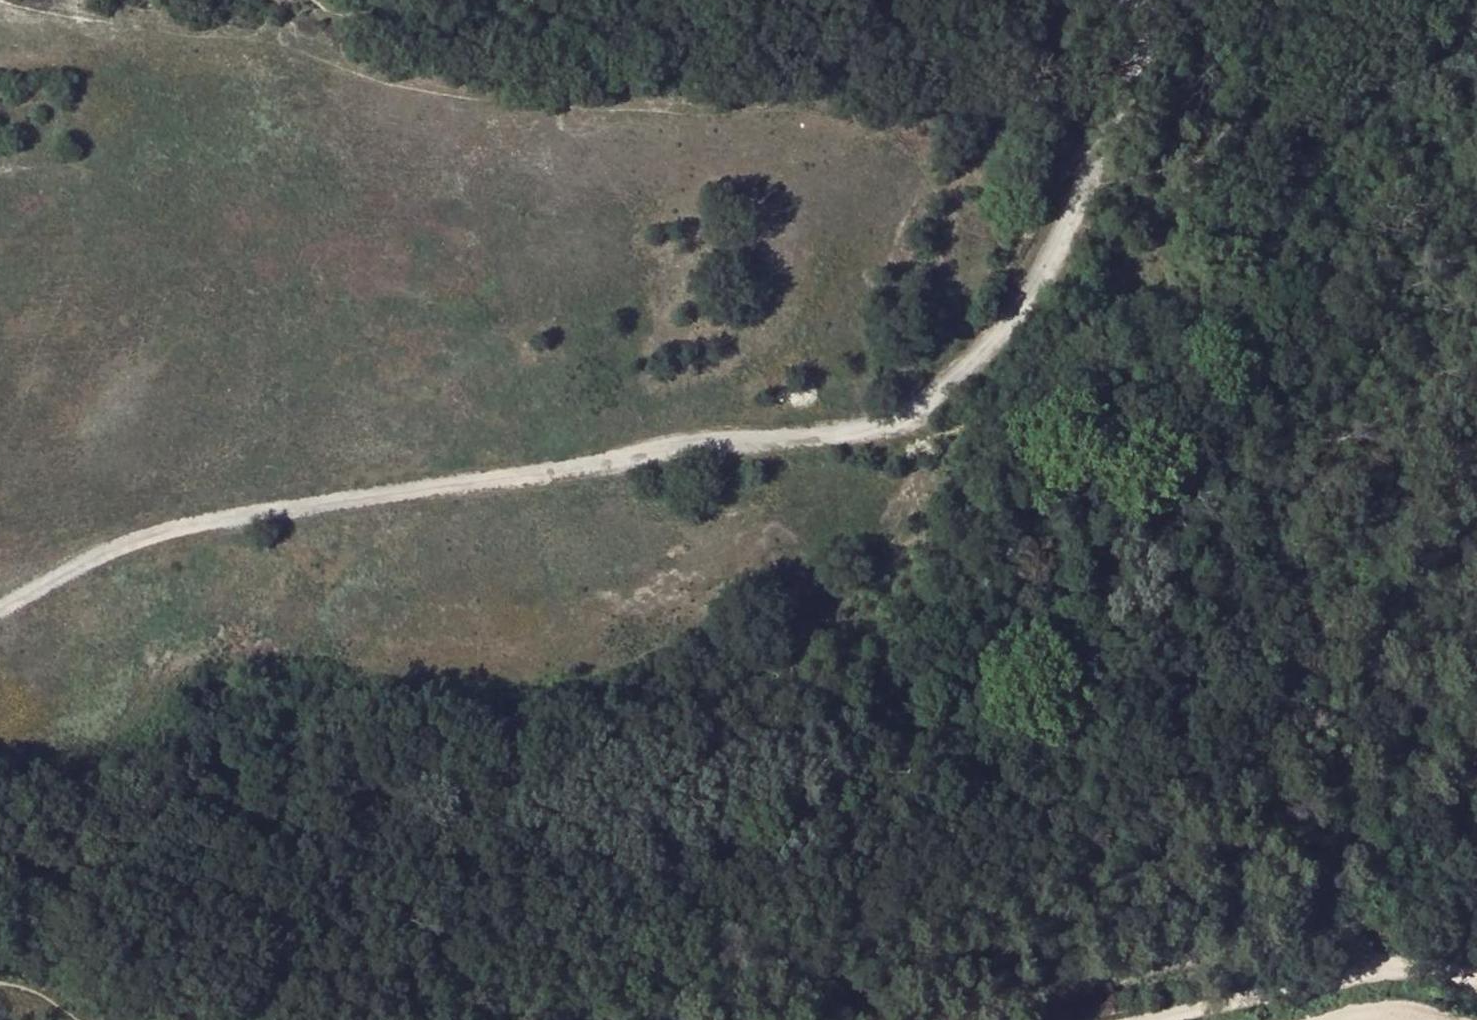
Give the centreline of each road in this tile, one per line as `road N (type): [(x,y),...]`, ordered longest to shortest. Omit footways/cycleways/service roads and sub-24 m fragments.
road 1 (track): [(1121,1019),(1216,1012),(1381,965),(1444,973),(1476,987)]

